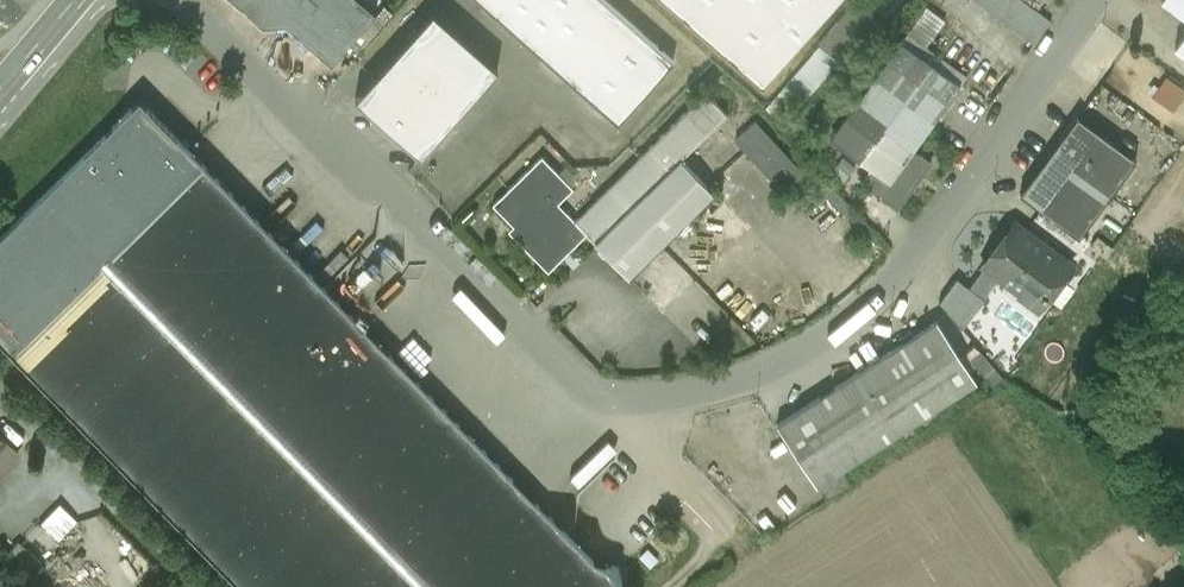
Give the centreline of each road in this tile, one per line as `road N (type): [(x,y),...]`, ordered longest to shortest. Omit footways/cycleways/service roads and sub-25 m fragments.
road 1 (unclassified): [(1126,0),(922,314),(717,428),(617,425),(561,389),(181,0)]

